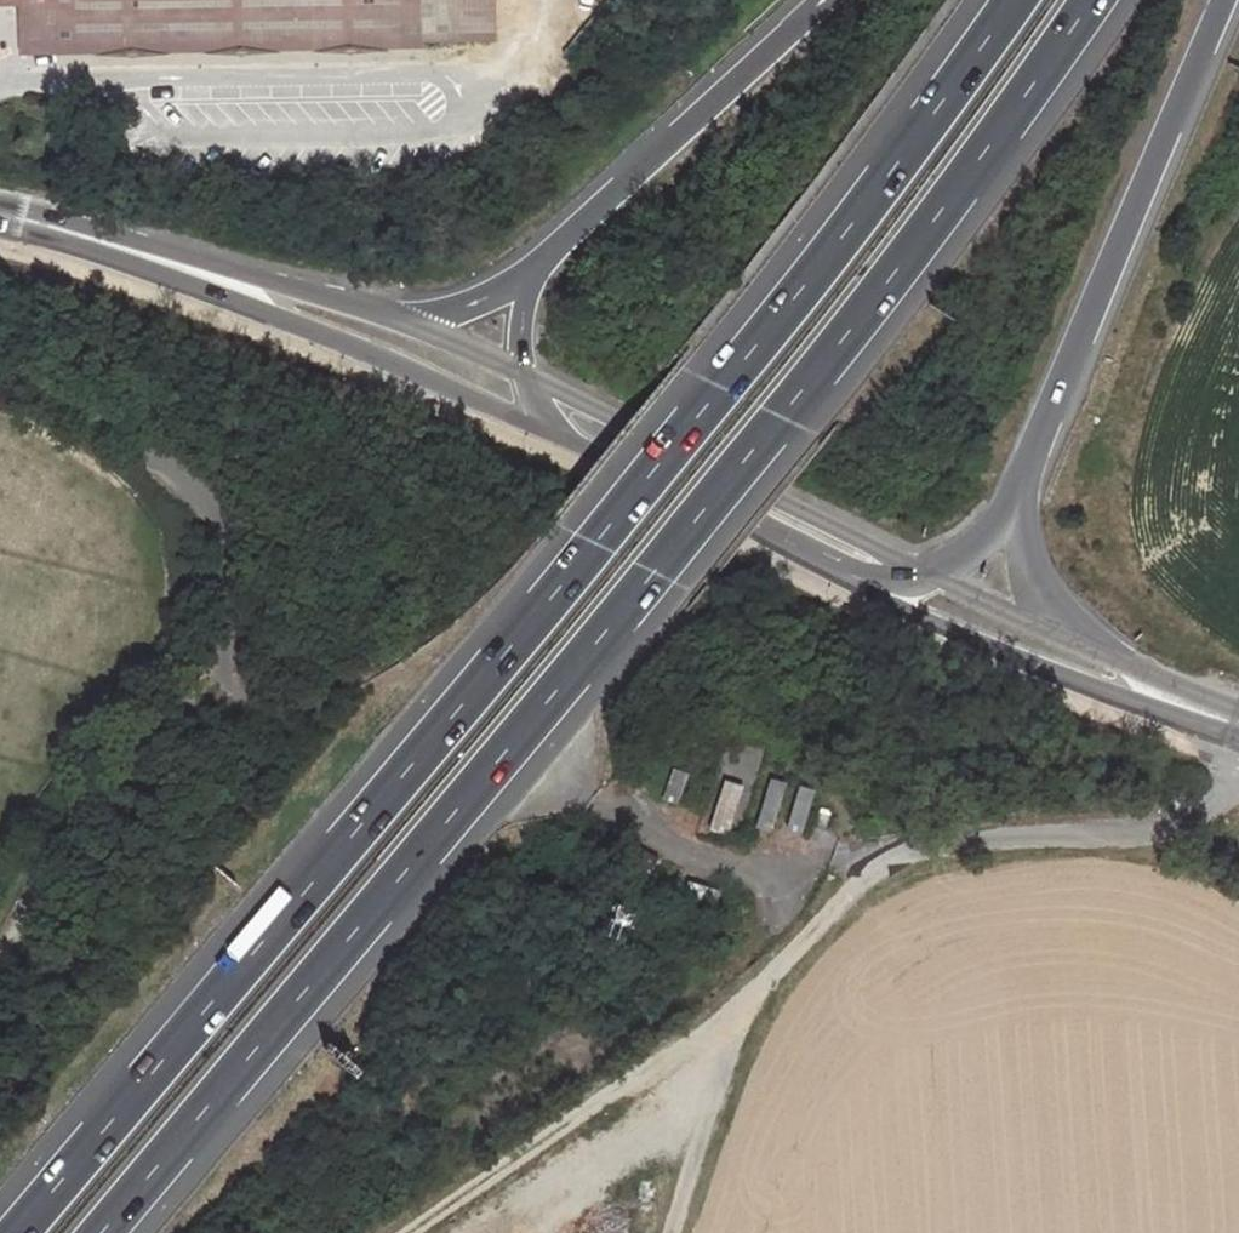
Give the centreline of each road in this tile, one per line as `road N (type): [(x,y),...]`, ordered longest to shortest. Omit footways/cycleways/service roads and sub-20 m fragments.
road 1 (motorway): [(1016,0),(910,148),(590,549),(20,1232)]
road 2 (motorway): [(103,1232),(786,408),(1093,0)]
road 3 (motorway): [(1023,473),(1224,0)]
road 4 (track): [(750,993),(410,1232)]
road 5 (motorway): [(826,0),(539,269)]
road 6 (tertiary): [(222,280),(574,423)]
road 7 (track): [(225,658),(55,849),(0,957)]
road 8 (tertiary): [(574,423),(875,564)]
road 9 (motorway): [(539,269),(437,319),(222,280)]
road 10 (tertiary): [(875,564),(1134,683)]
road 11 (motorway): [(1134,683),(1047,596),(1032,565),(1023,473)]
road 12 (tertiary): [(0,213),(222,280)]
road 13 (motorway): [(875,564),(921,575),(972,549),(1023,473)]
road 14 (motorway): [(539,269),(520,333),(523,359),(532,387),(574,423)]

